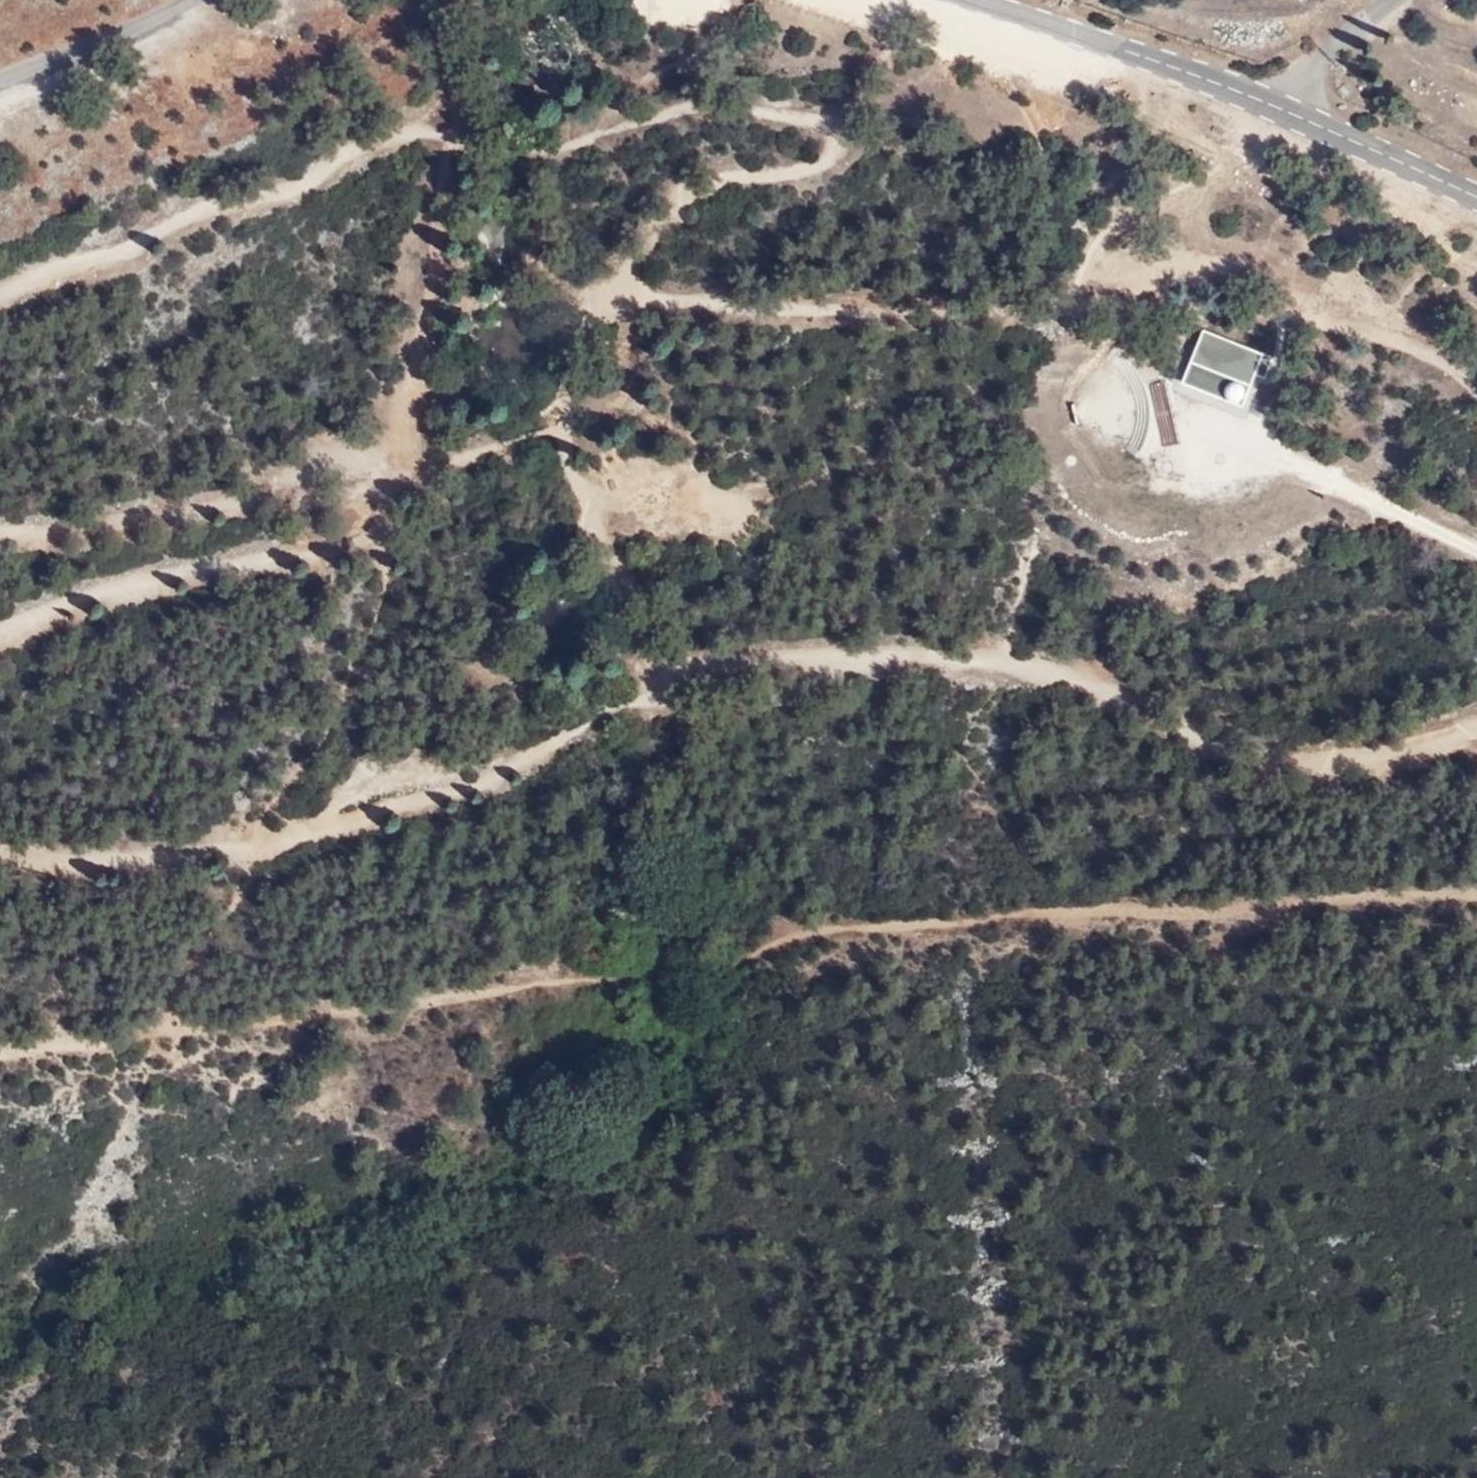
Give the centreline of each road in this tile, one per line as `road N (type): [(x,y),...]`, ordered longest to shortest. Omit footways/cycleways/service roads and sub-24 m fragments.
road 1 (track): [(160,1031),(648,976),(811,929),(1476,889)]
road 2 (unclassified): [(1476,197),(1289,112),(970,0)]
road 3 (unclassified): [(182,0),(0,80)]
road 4 (track): [(0,1056),(160,1031)]

